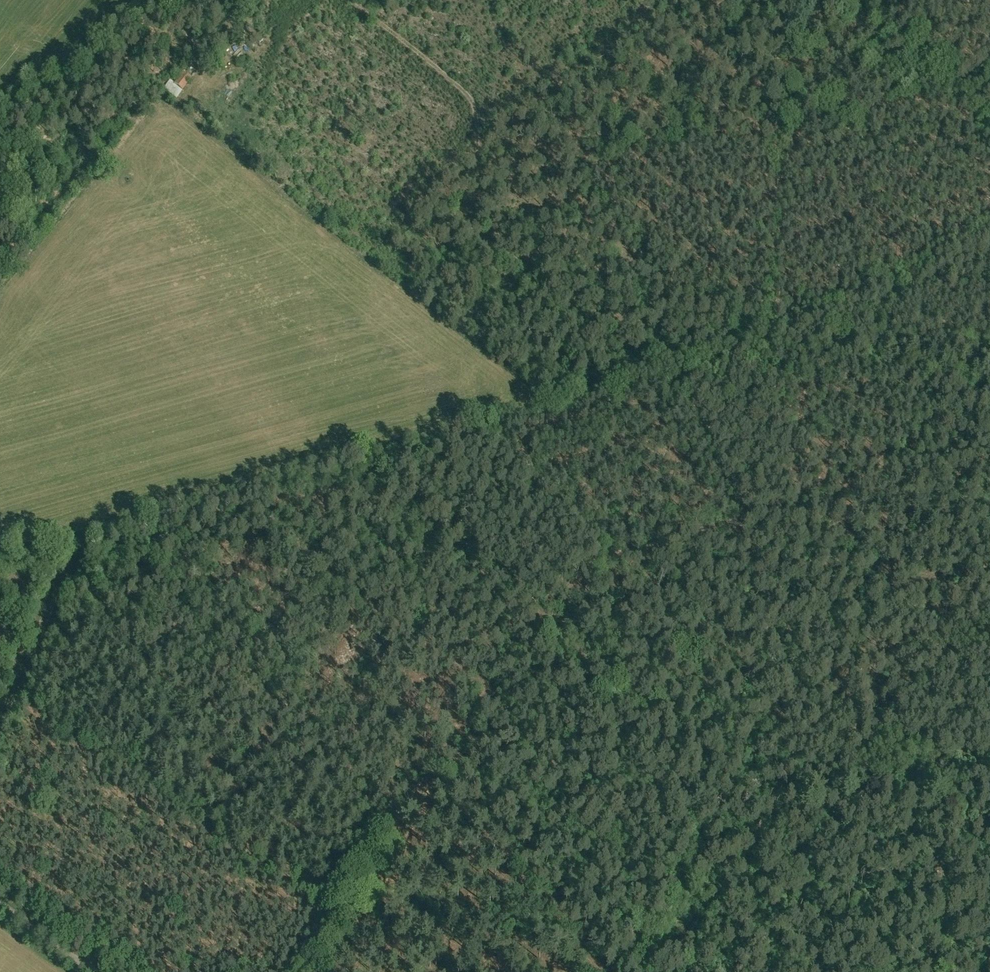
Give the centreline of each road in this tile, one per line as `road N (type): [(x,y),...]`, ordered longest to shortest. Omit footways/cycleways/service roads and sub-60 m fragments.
road 1 (track): [(649,308),(591,278),(545,274),(506,250),(492,227),(471,99),(350,0)]
road 2 (track): [(759,0),(784,25),(767,332)]
road 3 (track): [(433,771),(603,971)]
road 4 (track): [(332,926),(418,933),(527,971)]
road 5 (track): [(178,105),(201,81),(205,55),(244,0)]

